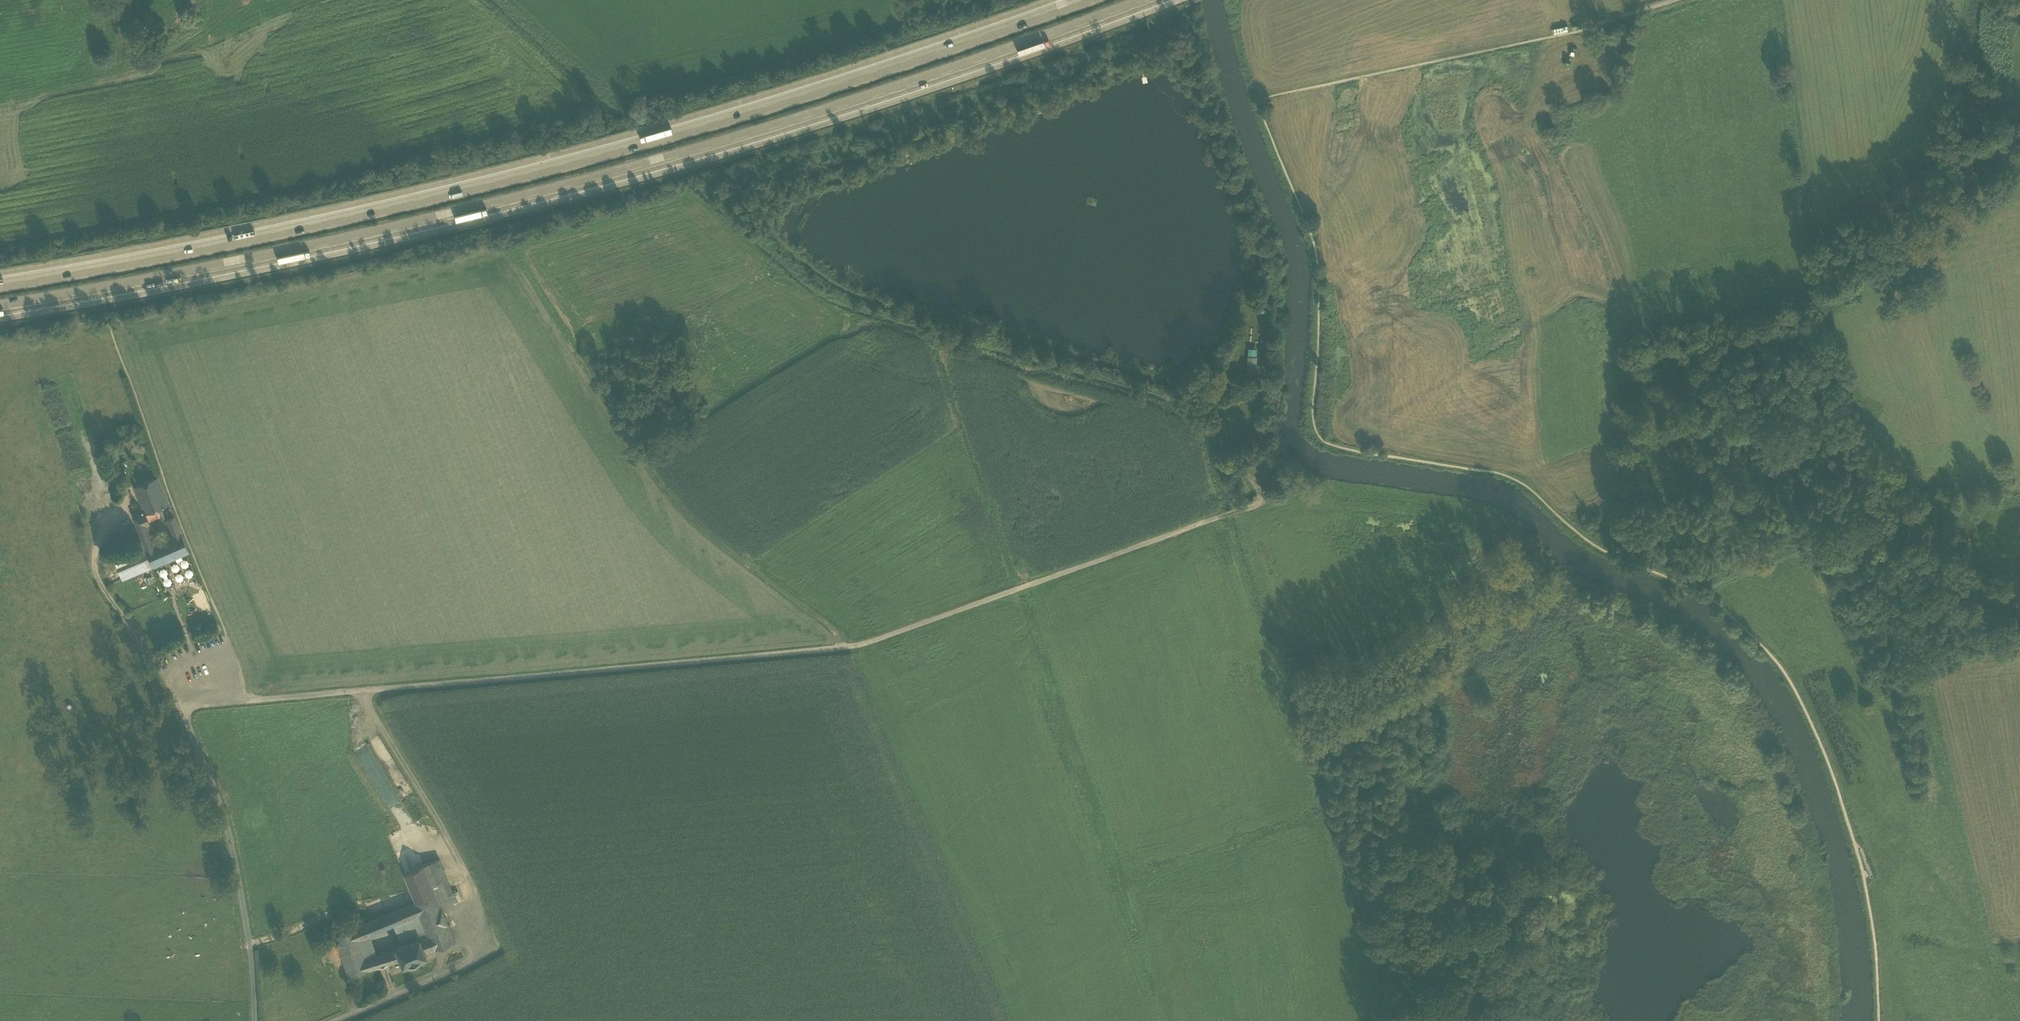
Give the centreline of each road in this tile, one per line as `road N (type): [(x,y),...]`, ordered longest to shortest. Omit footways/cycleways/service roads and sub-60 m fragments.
road 1 (motorway): [(0,306),(298,250),(564,185),(879,92),(1143,0)]
road 2 (motorway): [(1076,0),(553,163),(186,249),(0,282)]
road 3 (track): [(253,701),(855,646),(1263,500)]
road 4 (unclassified): [(253,1020),(252,962),(225,817),(161,671),(98,580),(92,530)]
road 5 (track): [(576,351),(686,518),(855,646)]

